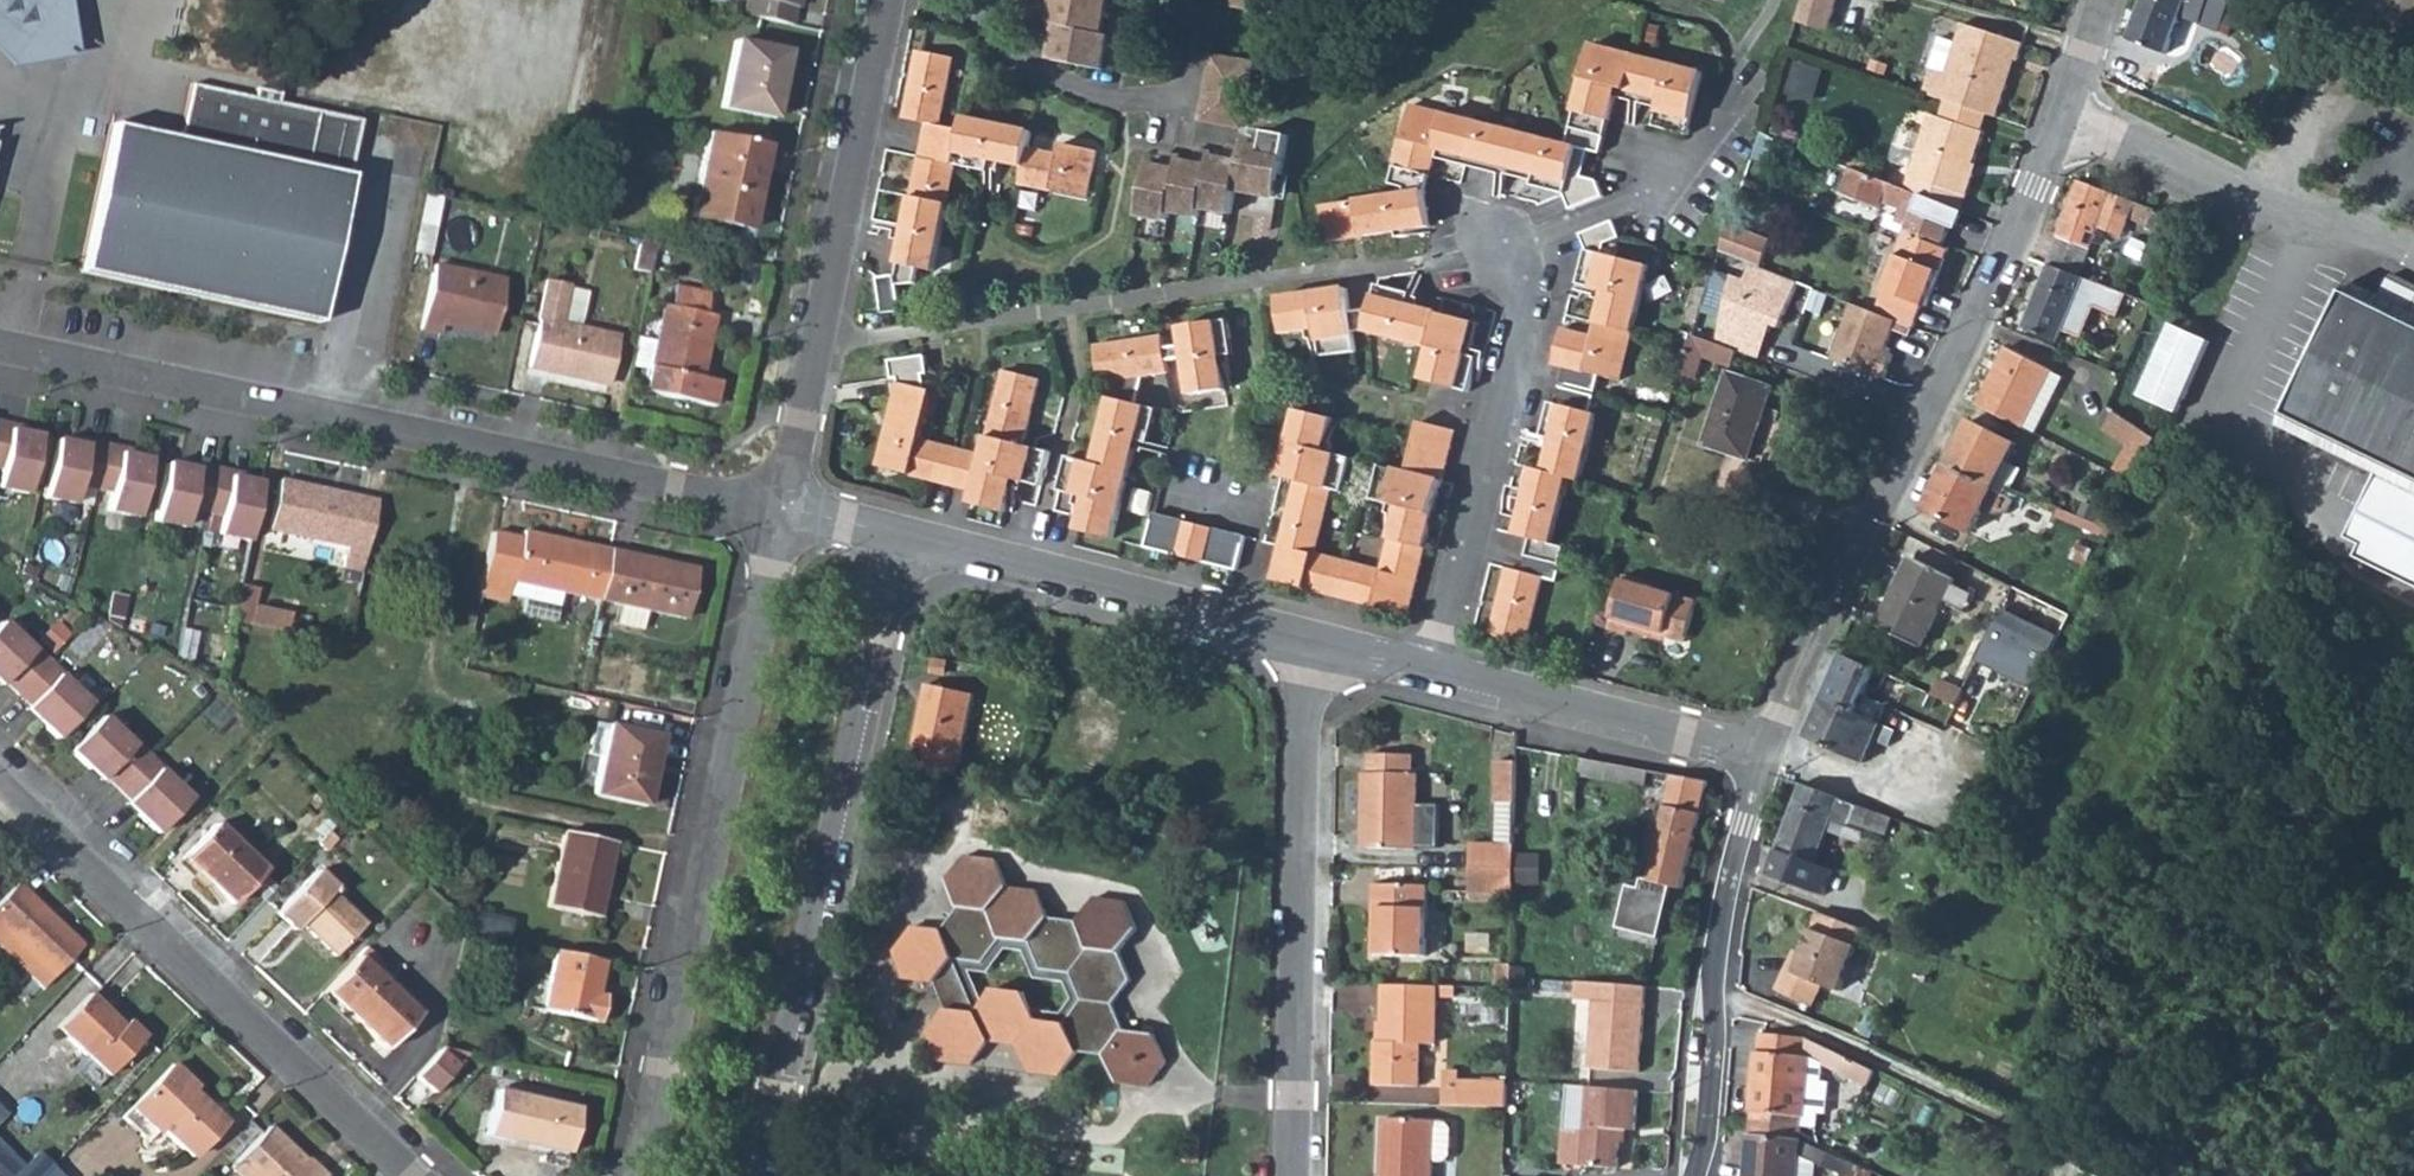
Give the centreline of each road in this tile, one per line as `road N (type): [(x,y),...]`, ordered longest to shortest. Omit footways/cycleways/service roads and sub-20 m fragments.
road 1 (residential): [(786,511),(0,346)]
road 2 (residential): [(2065,117),(2024,220),(1758,757)]
road 3 (residential): [(786,511),(639,1175)]
road 4 (residential): [(752,1175),(900,533)]
road 5 (residential): [(0,780),(416,1175)]
road 6 (residential): [(1303,638),(1293,1175)]
road 7 (residential): [(887,0),(786,511)]
road 8 (residential): [(1426,668),(1522,296),(1498,254)]
road 9 (residential): [(1758,757),(1718,929),(1711,1122),(1694,1175)]
road 10 (residential): [(1303,638),(900,533)]
road 11 (residential): [(2413,252),(2246,202),(2065,117)]
road 12 (residential): [(1758,757),(1426,668)]
road 13 (residential): [(1729,110),(1686,166),(1660,182),(1498,254)]
road 14 (residential): [(993,0),(995,40),(1050,75),(1119,99),(1173,98),(1190,70)]
road 15 (residential): [(1426,668),(1303,638)]
road 16 (residential): [(2102,0),(2065,117)]

